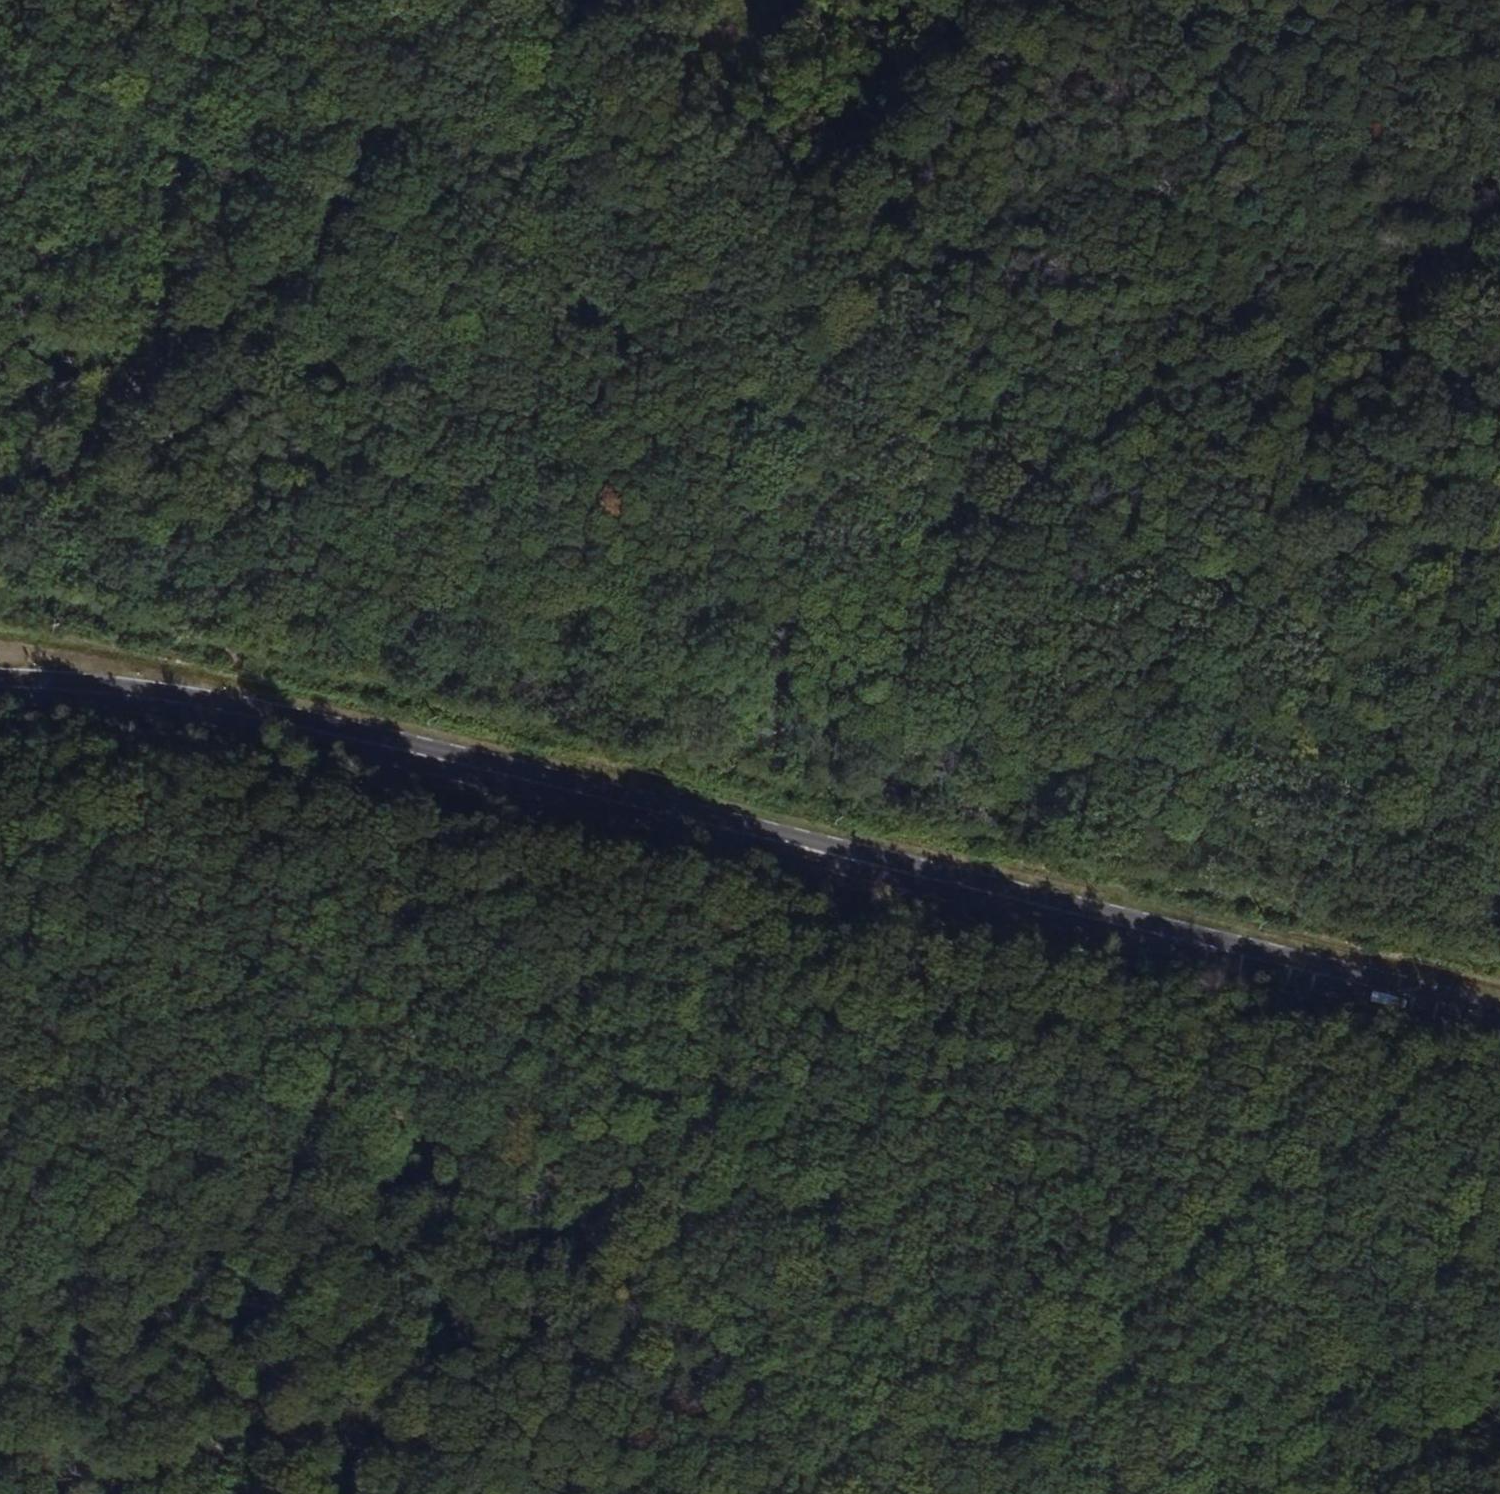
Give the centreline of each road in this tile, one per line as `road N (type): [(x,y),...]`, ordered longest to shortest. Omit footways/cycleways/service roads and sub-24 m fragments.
road 1 (secondary): [(1499,1011),(173,699),(0,675)]
road 2 (unclassified): [(0,488),(162,366),(194,292),(241,0)]
road 3 (track): [(162,366),(528,0)]
road 4 (track): [(666,0),(741,116),(792,179),(831,272)]
road 5 (track): [(111,405),(65,268),(0,194)]

